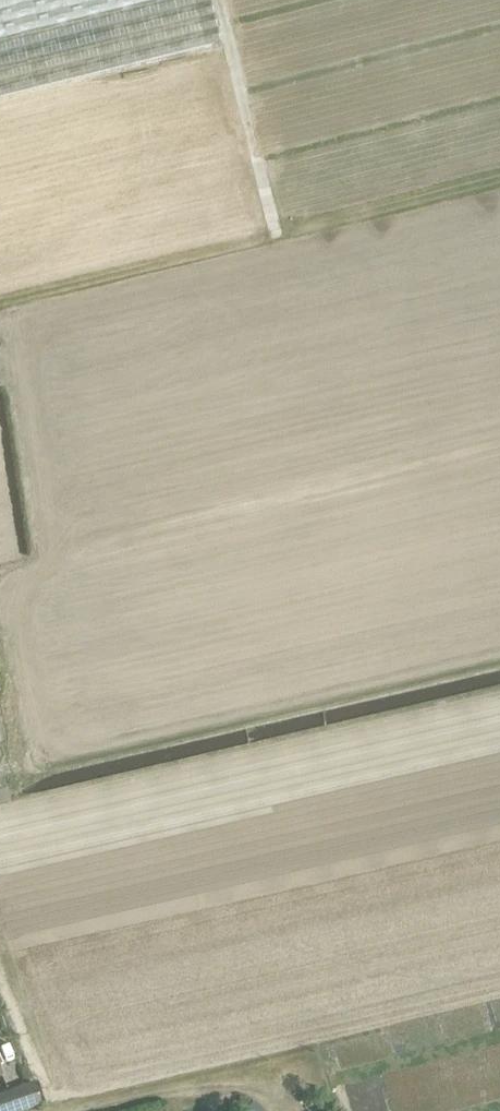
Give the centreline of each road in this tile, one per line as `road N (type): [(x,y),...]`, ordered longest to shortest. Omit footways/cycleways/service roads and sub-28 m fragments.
road 1 (track): [(0,975),(53,1078),(90,1093),(499,993)]

